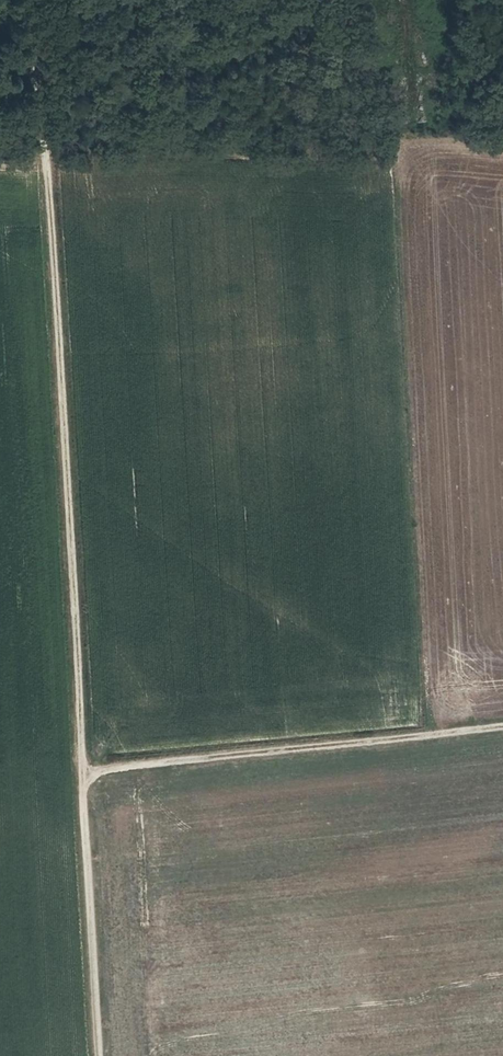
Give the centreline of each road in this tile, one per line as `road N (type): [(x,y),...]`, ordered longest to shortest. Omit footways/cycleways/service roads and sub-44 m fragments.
road 1 (unclassified): [(98,1055),(47,157)]
road 2 (track): [(84,774),(502,729)]
road 3 (track): [(47,157),(38,0)]

